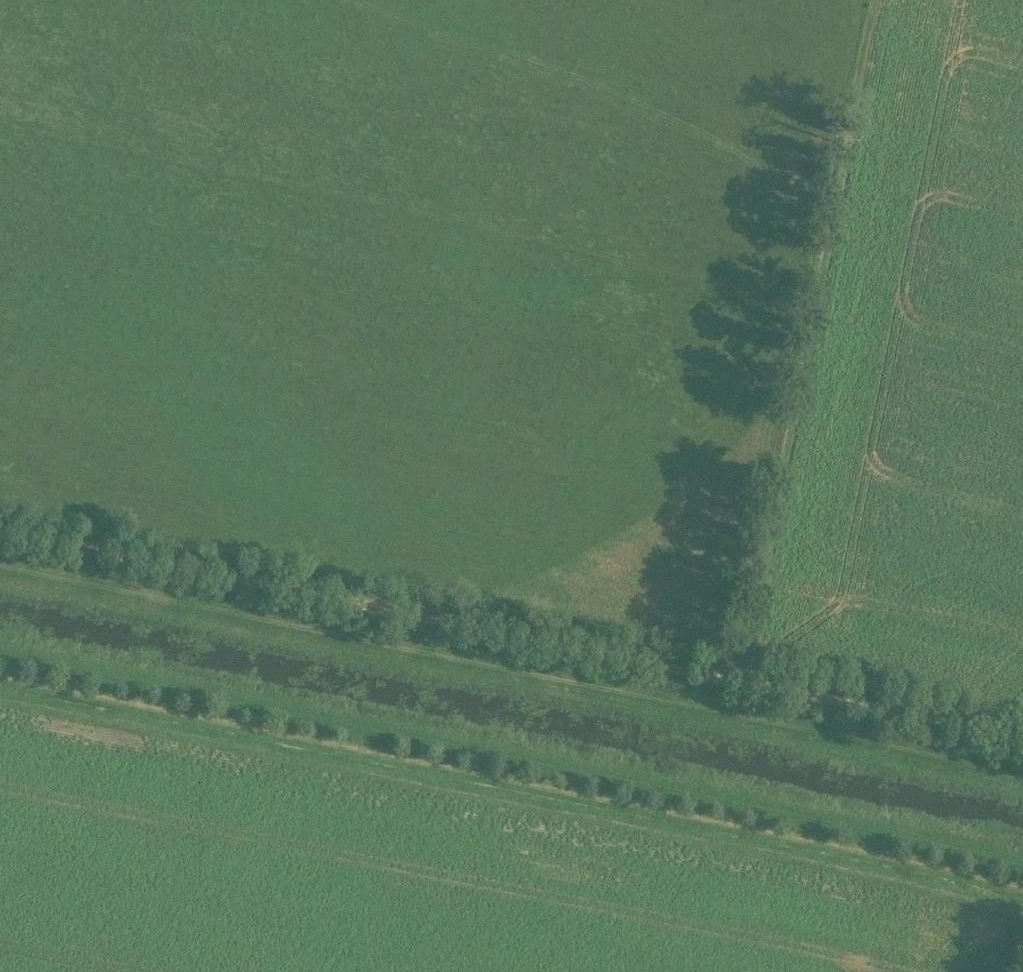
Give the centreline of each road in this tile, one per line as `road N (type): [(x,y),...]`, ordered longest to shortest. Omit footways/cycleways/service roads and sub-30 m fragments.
road 1 (track): [(1022,742),(0,532)]

